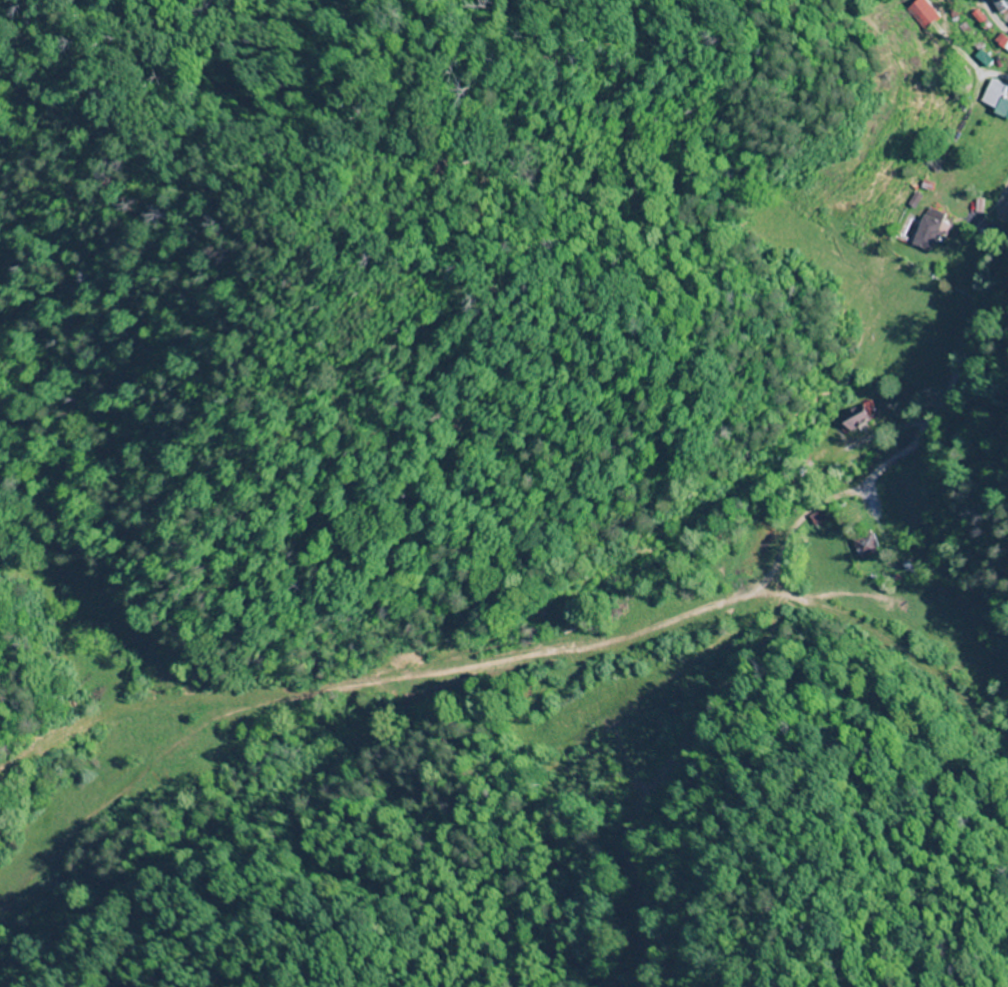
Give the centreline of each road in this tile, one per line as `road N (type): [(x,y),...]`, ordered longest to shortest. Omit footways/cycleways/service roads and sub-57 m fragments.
road 1 (residential): [(861,481),(916,434),(1007,249)]

